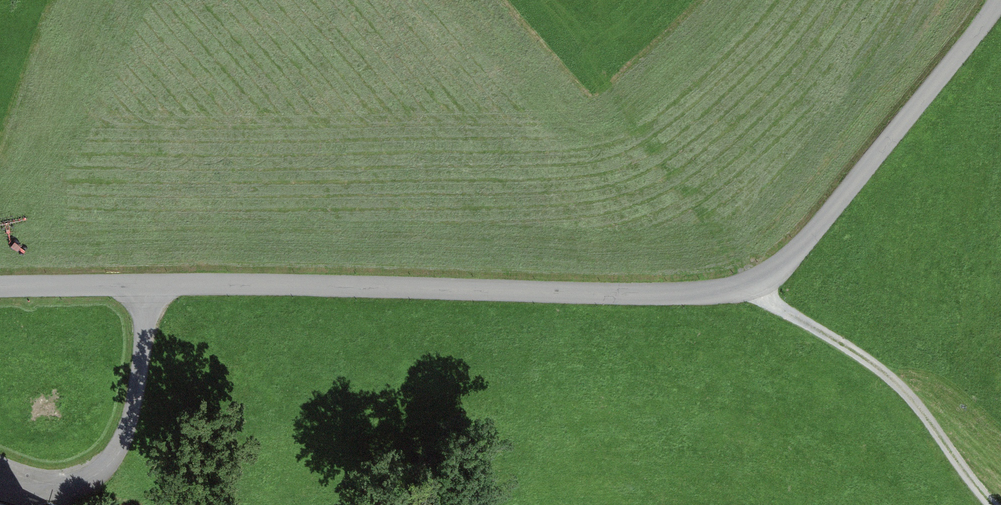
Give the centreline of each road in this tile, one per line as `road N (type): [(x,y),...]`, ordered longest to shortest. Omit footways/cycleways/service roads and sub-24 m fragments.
road 1 (unclassified): [(0,286),(737,290),(800,249),(999,0)]
road 2 (track): [(991,504),(895,383),(768,299),(757,284)]
road 3 (track): [(0,475),(65,486),(104,466),(127,425),(150,286)]

